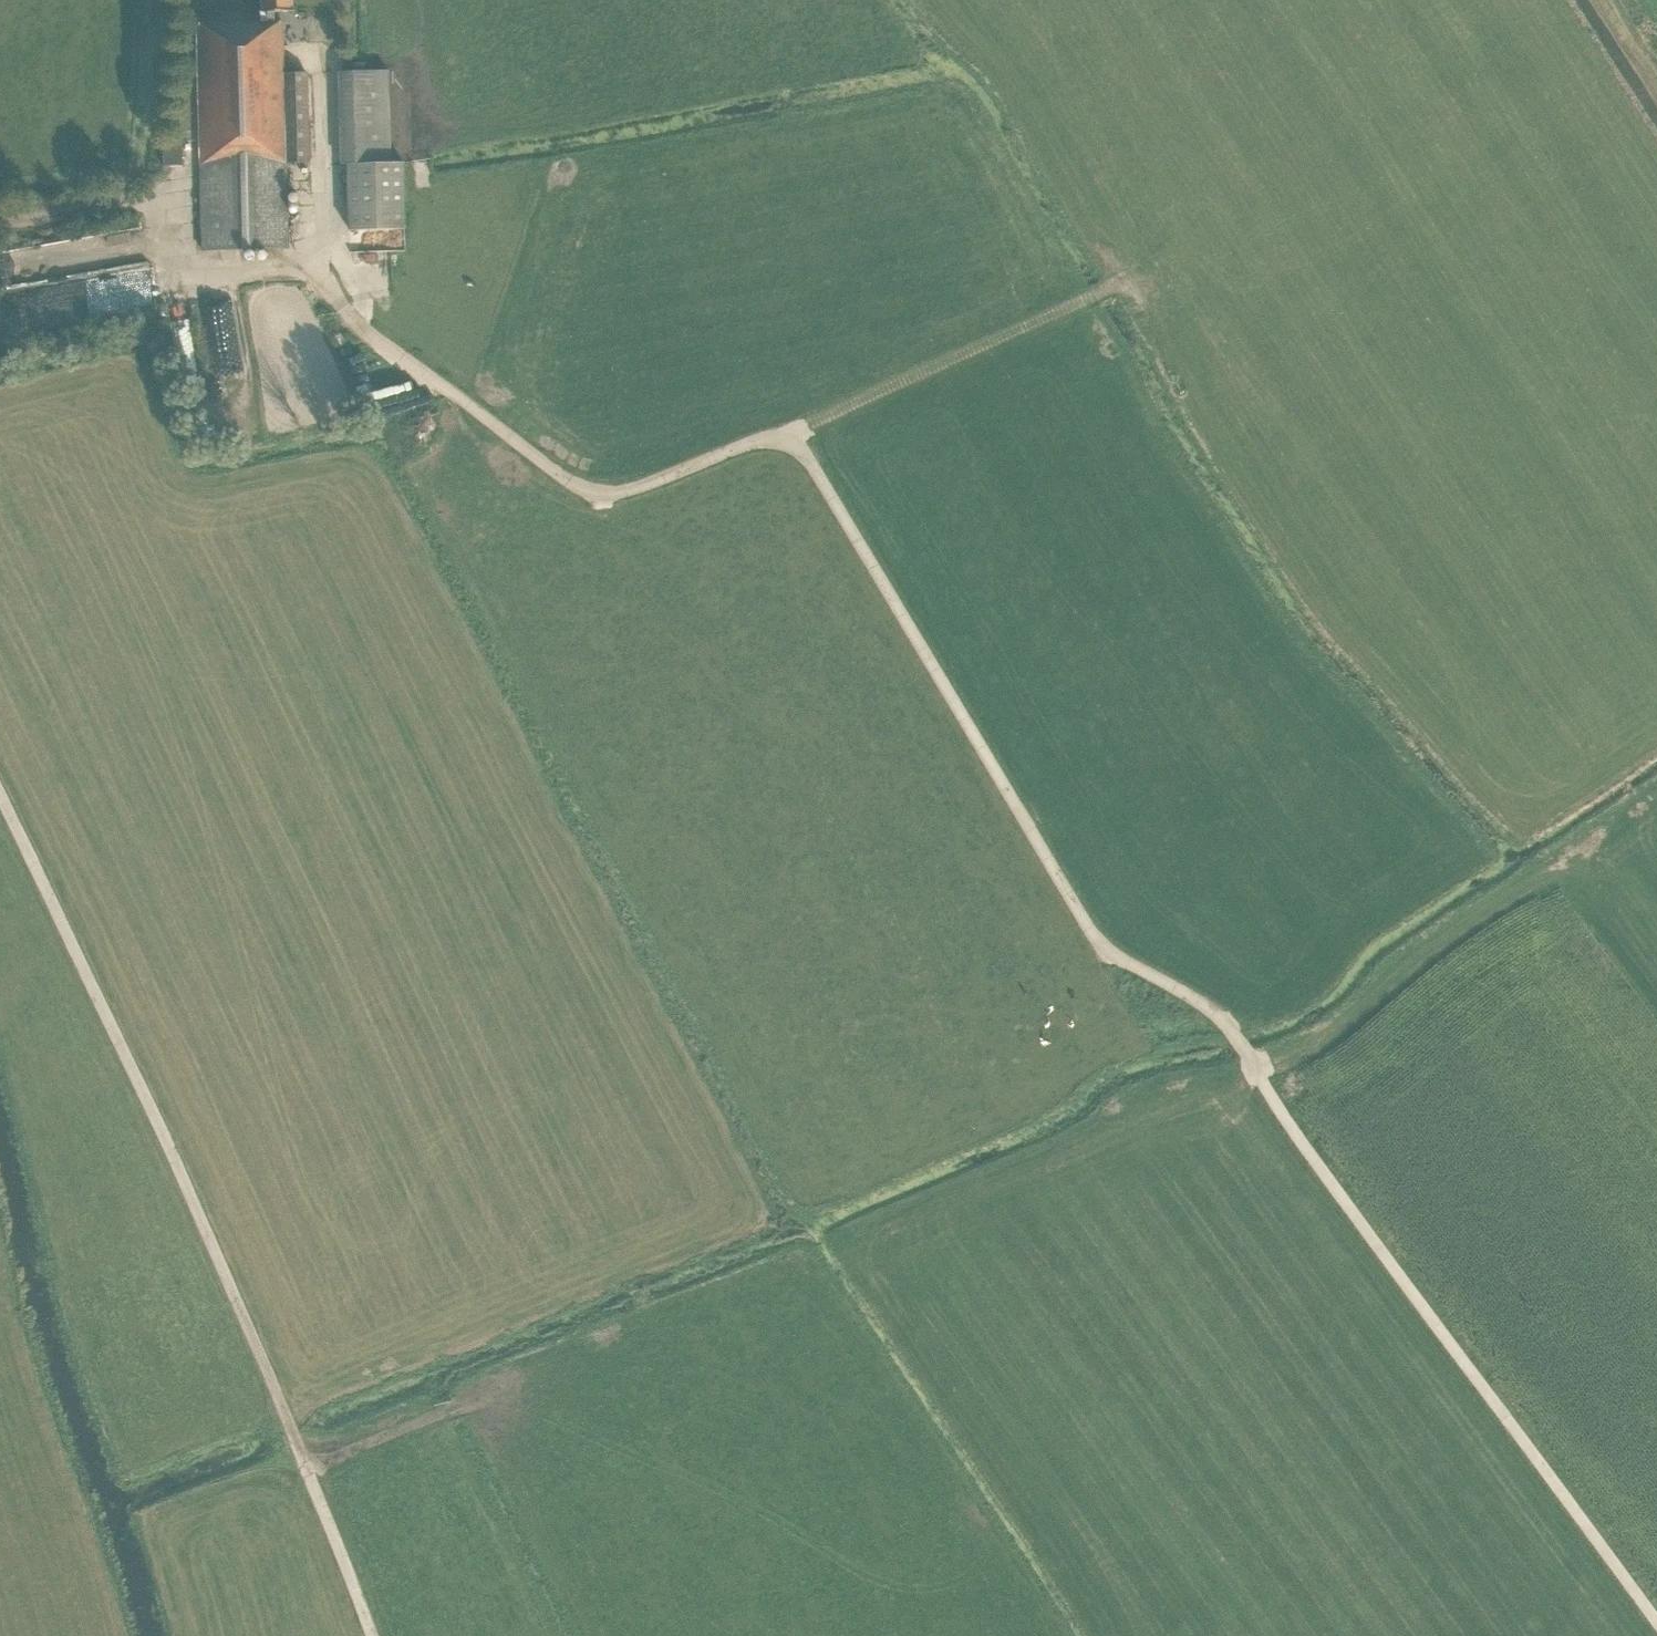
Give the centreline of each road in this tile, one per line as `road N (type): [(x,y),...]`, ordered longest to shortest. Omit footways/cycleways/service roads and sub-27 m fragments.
road 1 (track): [(344,311),(600,498),(785,434),(807,457),(1087,926),(1107,951),(1221,1018),(1346,1203),(1656,1621)]
road 2 (track): [(369,1635),(291,1420),(0,796)]

